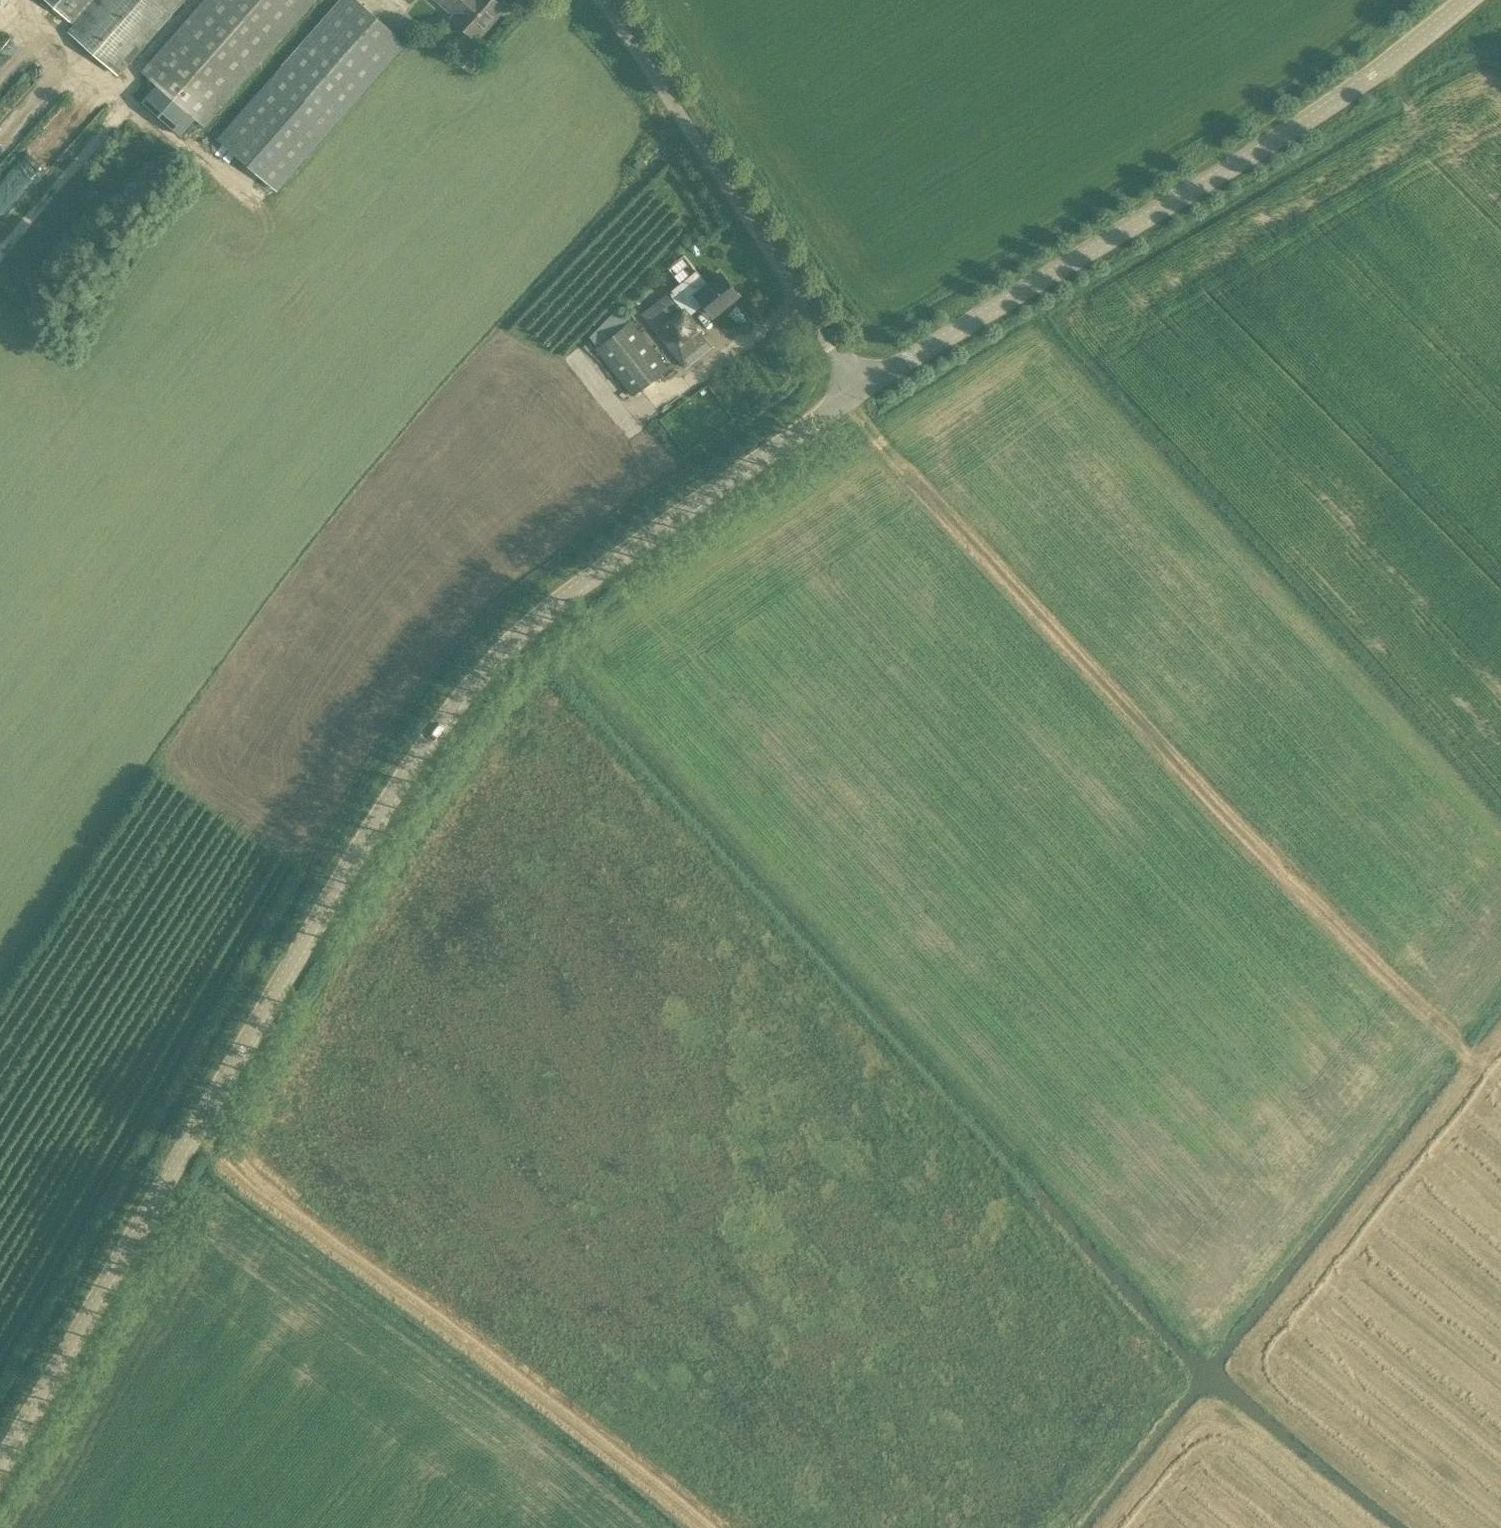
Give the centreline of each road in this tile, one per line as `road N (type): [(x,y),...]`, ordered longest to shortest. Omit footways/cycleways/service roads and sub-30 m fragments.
road 1 (unclassified): [(0,1416),(335,839),(437,683),(553,572),(845,372)]
road 2 (unclassified): [(845,372),(1277,106),(1427,0)]
road 3 (unclassified): [(845,372),(600,0)]

